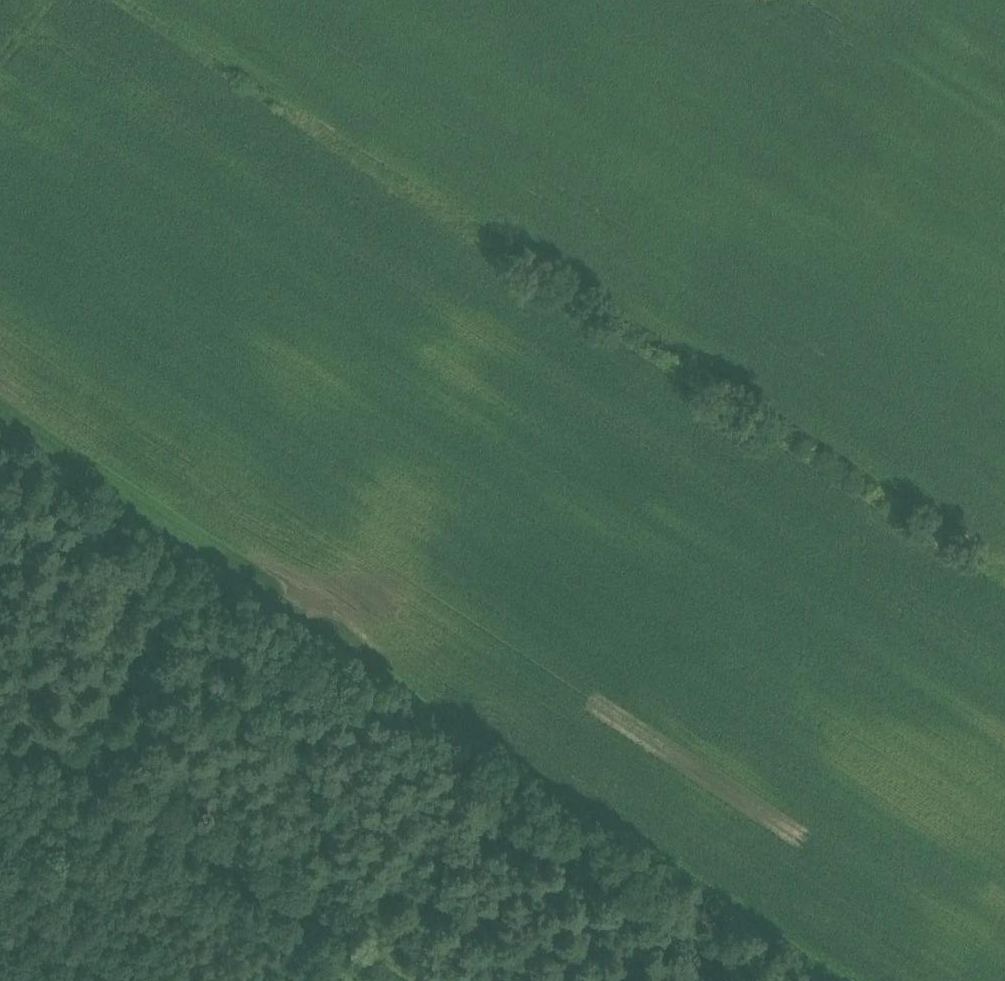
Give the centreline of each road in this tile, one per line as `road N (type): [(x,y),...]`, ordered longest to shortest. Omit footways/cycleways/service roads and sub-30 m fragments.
road 1 (track): [(380,980),(0,767)]

